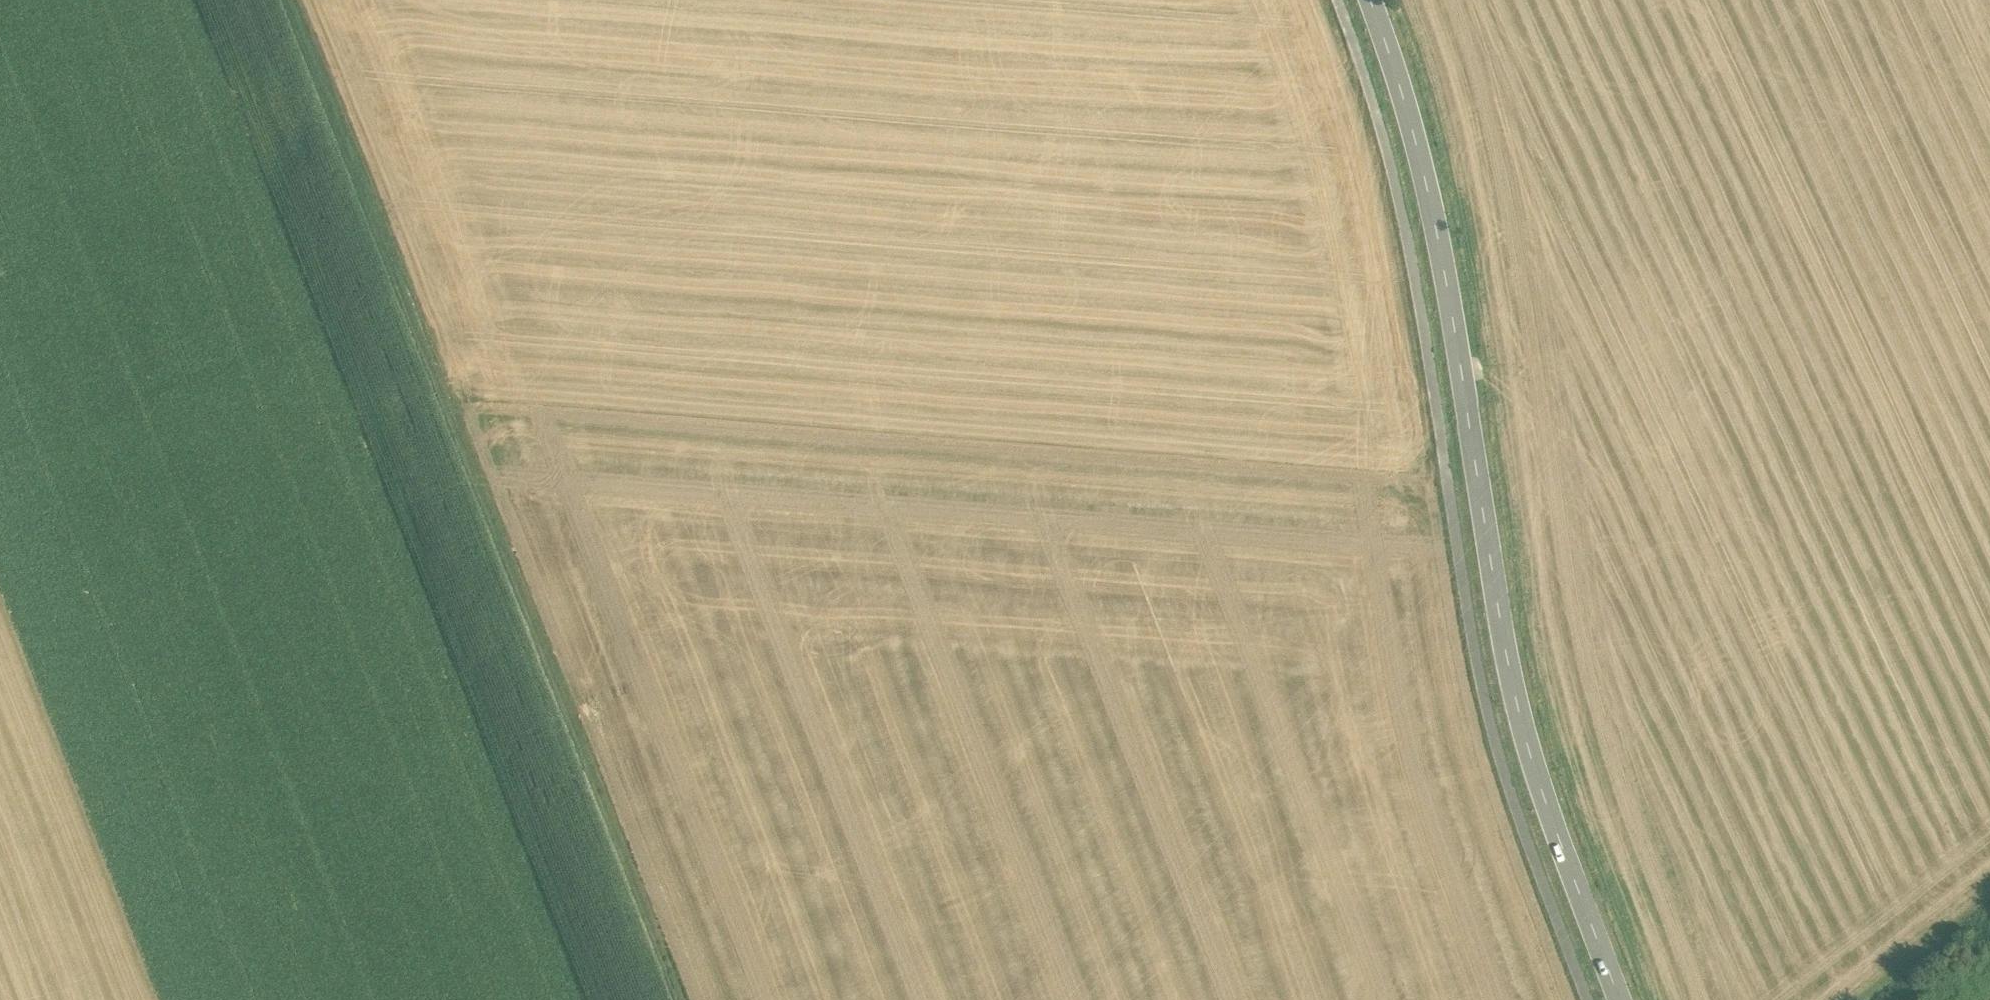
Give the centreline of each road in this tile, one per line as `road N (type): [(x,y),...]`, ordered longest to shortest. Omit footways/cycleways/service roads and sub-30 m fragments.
road 1 (track): [(296,0),(689,999)]
road 2 (track): [(1601,999),(1507,735),(1418,220),(1351,0)]
road 3 (tertiary): [(1630,999),(1534,718),(1461,278),(1429,143),(1382,0)]
road 4 (track): [(0,478),(422,317)]

